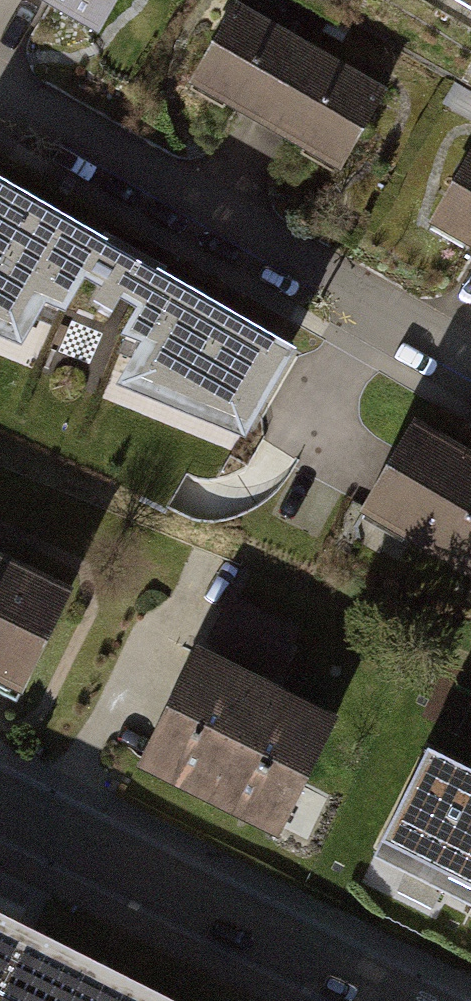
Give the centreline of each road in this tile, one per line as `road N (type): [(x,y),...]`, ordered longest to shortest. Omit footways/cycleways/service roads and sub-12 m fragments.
road 1 (residential): [(0,91),(470,359)]
road 2 (tertiary): [(376,1000),(0,816)]

